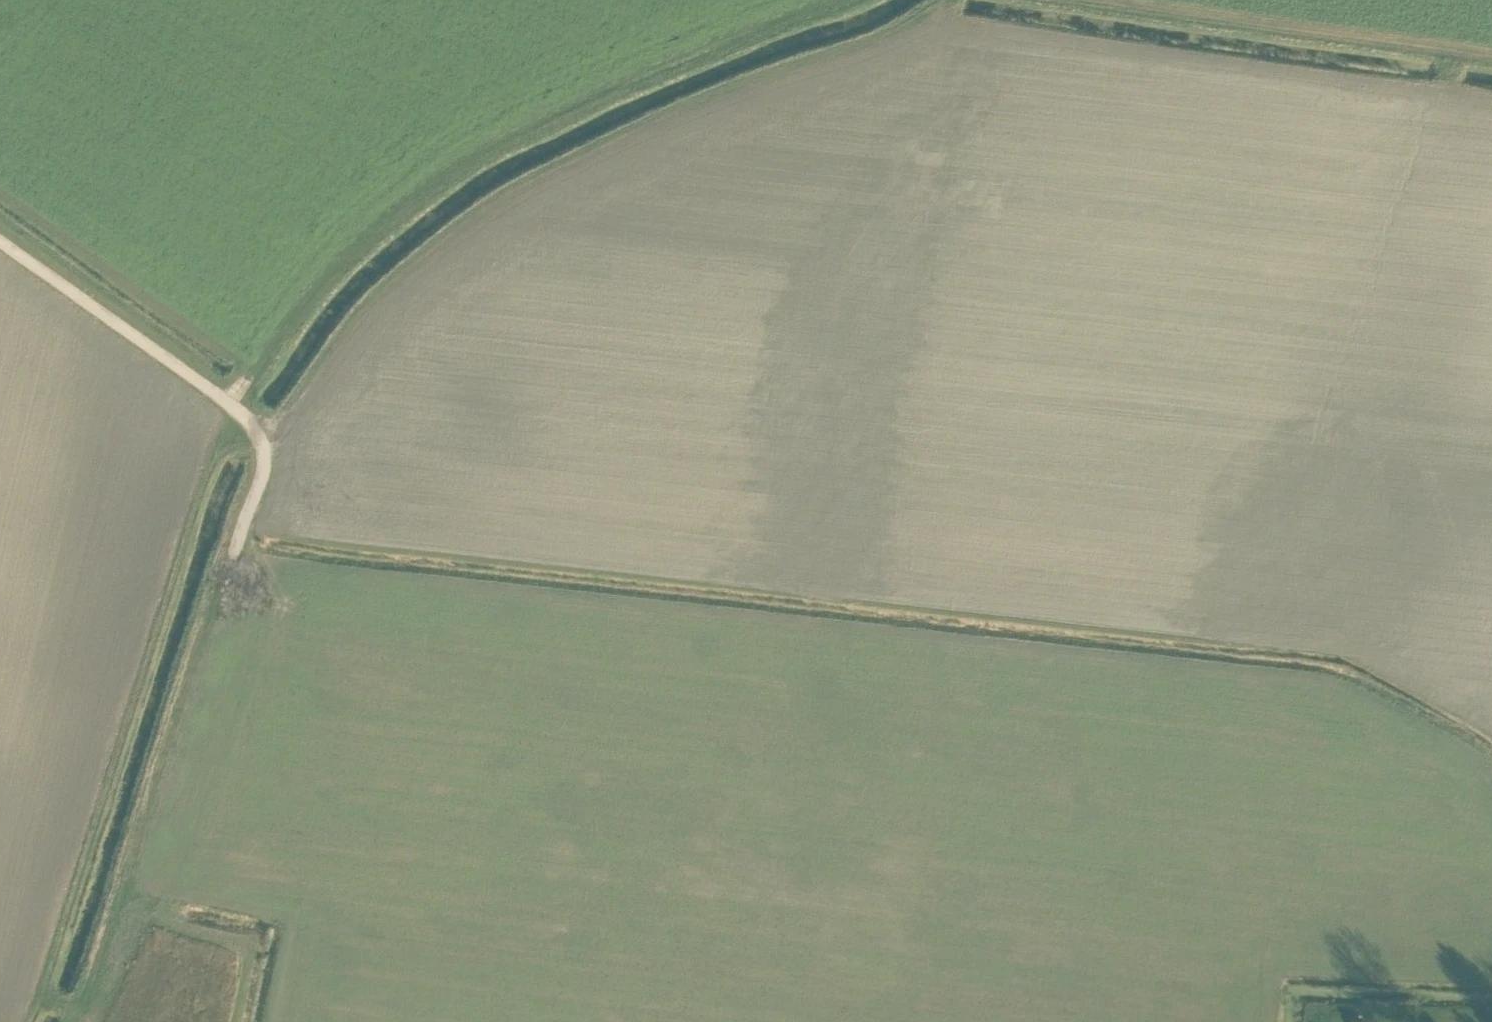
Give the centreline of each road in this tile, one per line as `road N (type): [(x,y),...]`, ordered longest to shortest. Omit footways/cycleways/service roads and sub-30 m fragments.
road 1 (track): [(0,240),(231,403),(252,425),(266,462),(119,901)]

